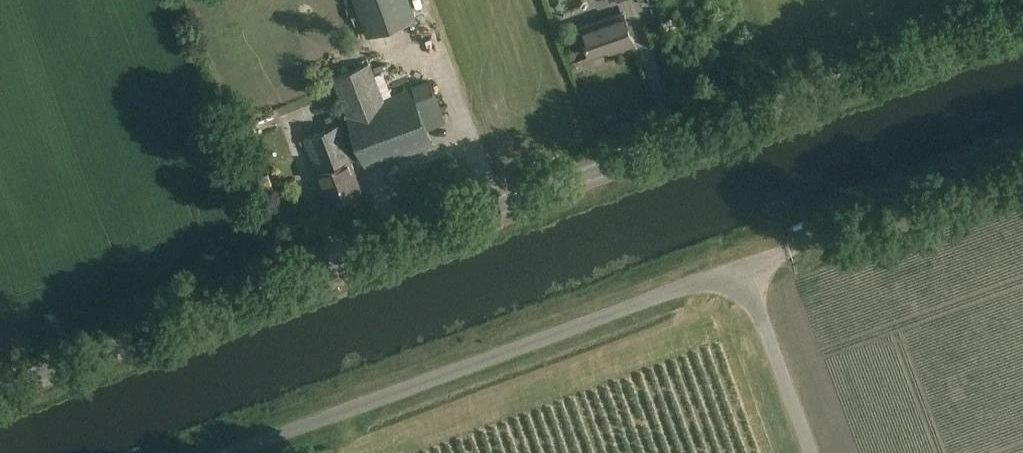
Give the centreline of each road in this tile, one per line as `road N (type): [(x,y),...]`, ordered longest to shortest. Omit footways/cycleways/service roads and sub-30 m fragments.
road 1 (unclassified): [(0,398),(1022,31)]
road 2 (unclassified): [(815,452),(744,269),(228,452)]
road 3 (track): [(1022,150),(811,233),(744,269)]

